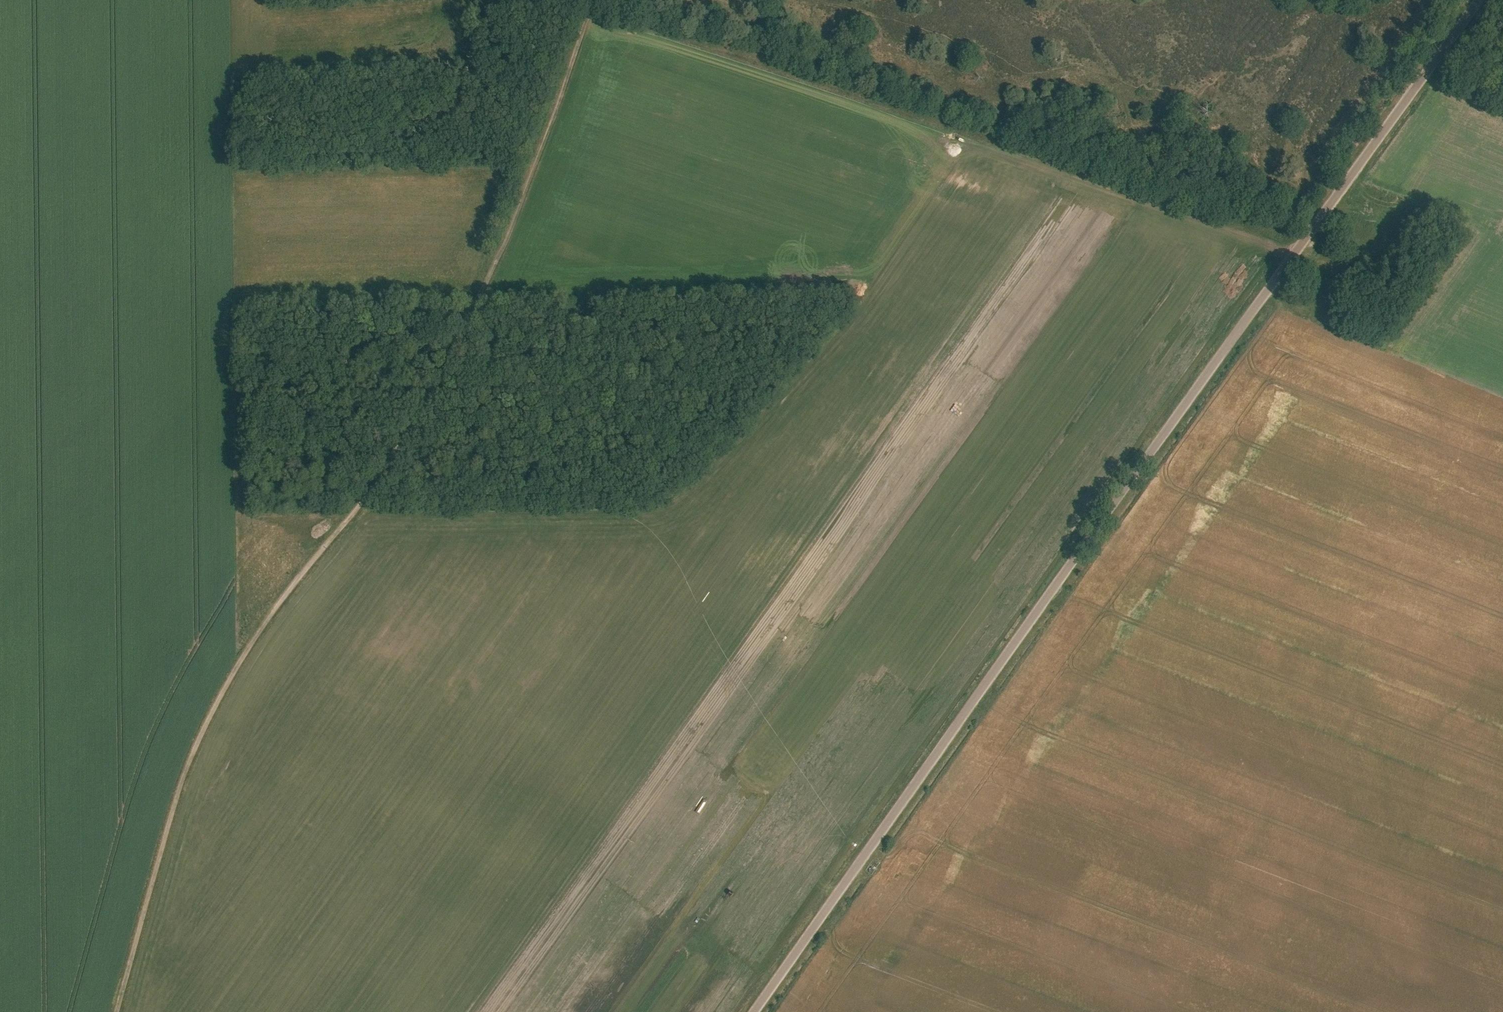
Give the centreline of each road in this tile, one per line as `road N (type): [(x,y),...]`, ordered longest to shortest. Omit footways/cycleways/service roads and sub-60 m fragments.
road 1 (tertiary): [(1479,0),(753,1011)]
road 2 (track): [(115,1011),(183,777),(222,689),(281,595),(380,477),(433,395),(592,0)]

